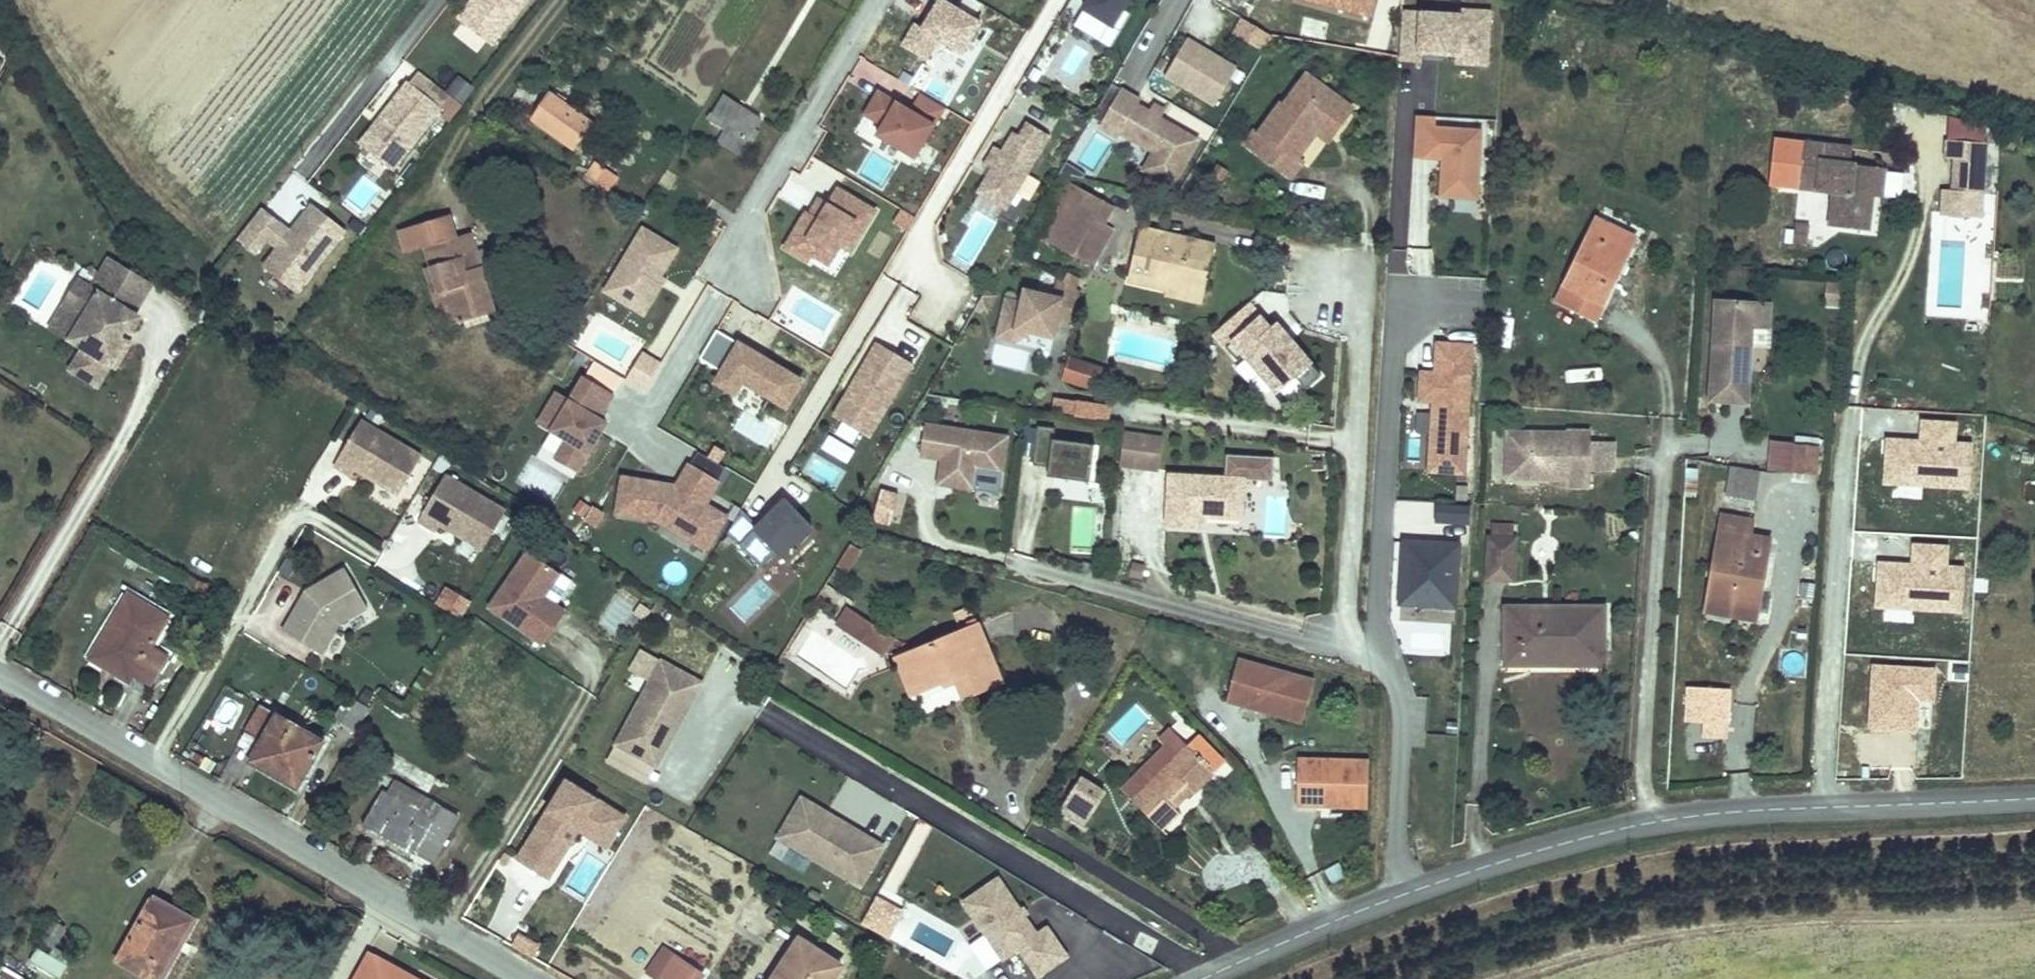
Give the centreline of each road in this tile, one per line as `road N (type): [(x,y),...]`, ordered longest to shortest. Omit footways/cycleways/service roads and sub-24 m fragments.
road 1 (tertiary): [(1201,978),(1404,895),(1573,839),(1736,813),(2034,800)]
road 2 (residential): [(528,978),(0,677)]

